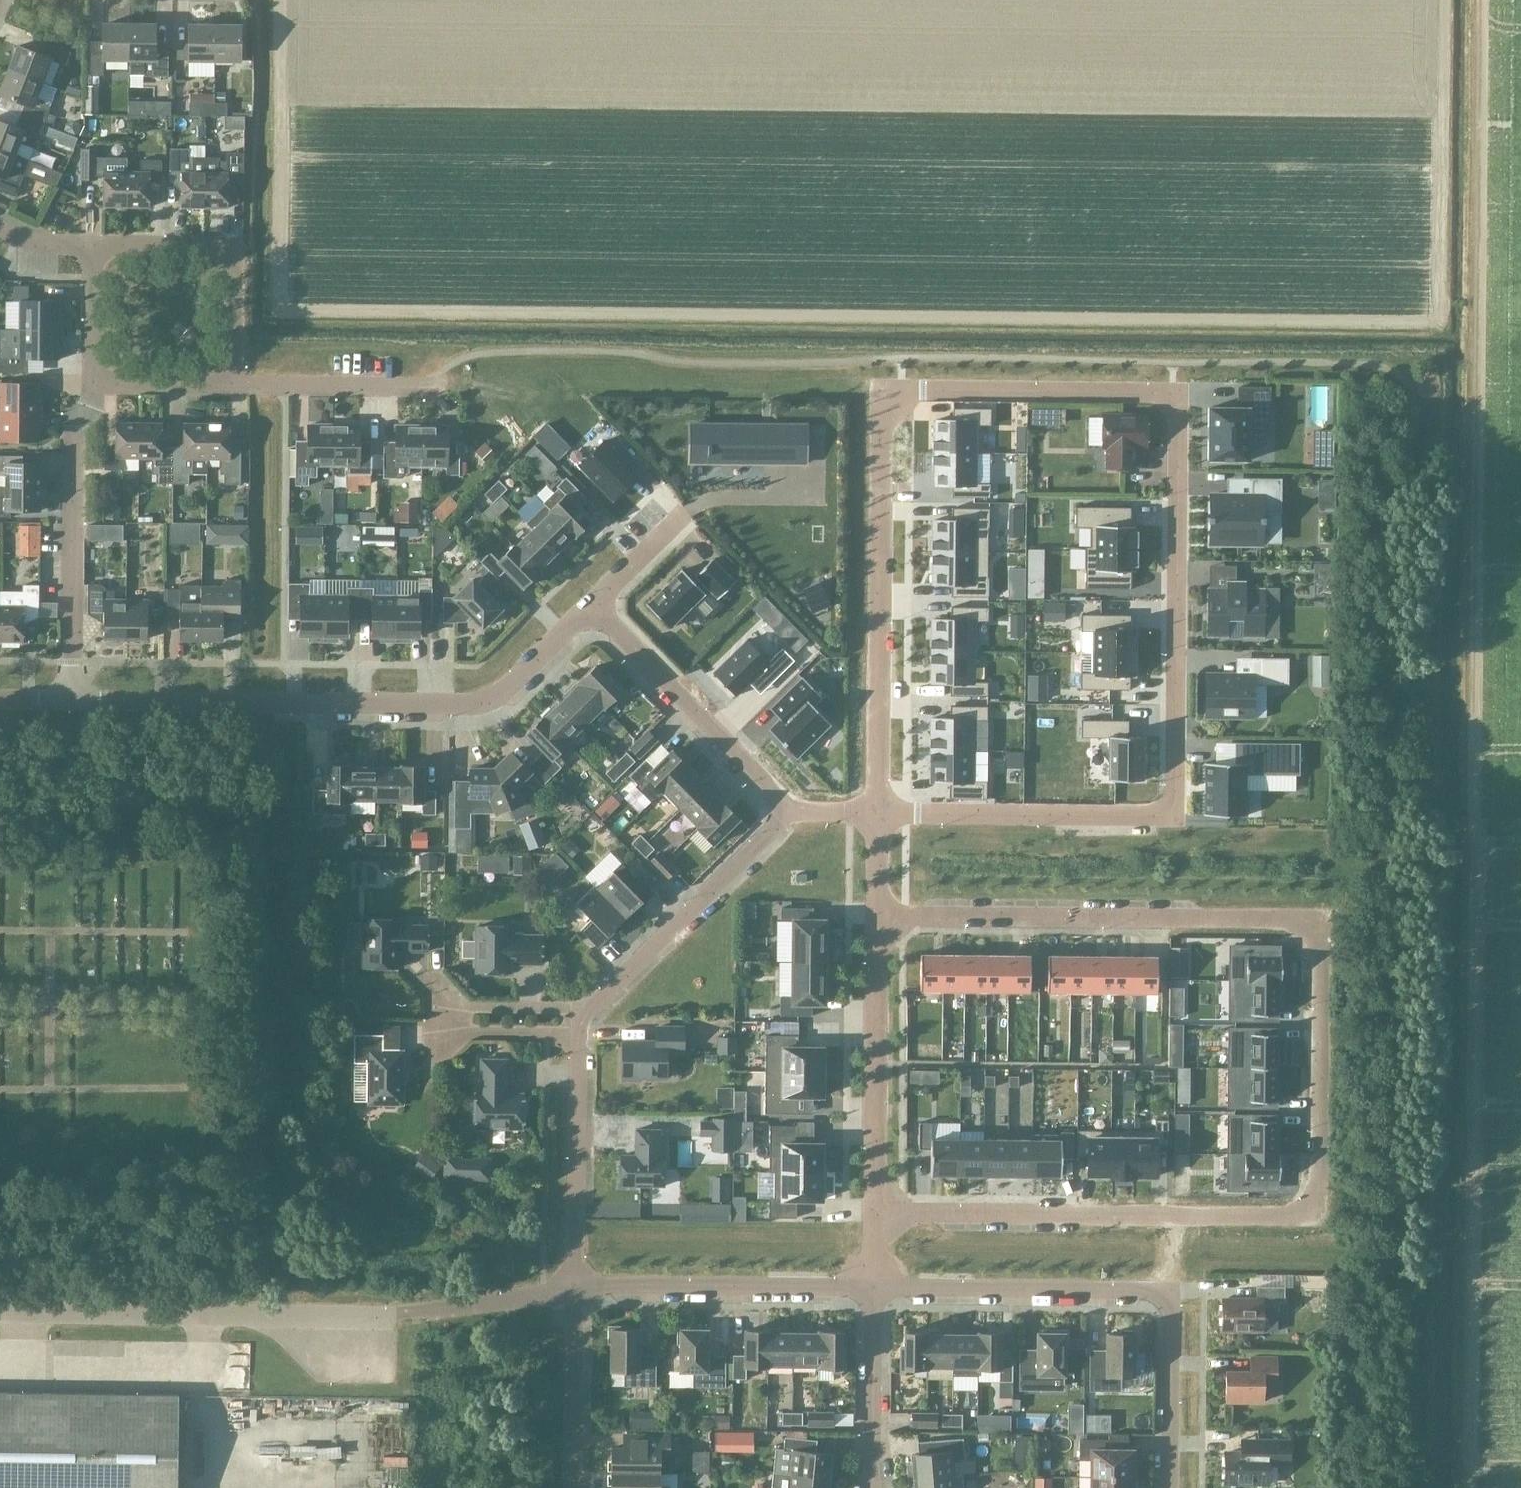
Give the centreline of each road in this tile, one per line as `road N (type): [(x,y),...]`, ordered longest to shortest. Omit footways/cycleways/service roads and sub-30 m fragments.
road 1 (track): [(1474,0),(1465,1487)]
road 2 (residential): [(877,917),(1321,918),(1318,1216),(874,1211)]
road 3 (residential): [(878,812),(1174,814),(1177,394),(881,391)]
road 4 (residential): [(1169,1487),(1171,1290),(873,1286)]
road 5 (residential): [(878,812),(881,391)]
road 6 (unclassified): [(0,1311),(396,1317)]
road 7 (residential): [(255,702),(488,700),(592,605)]
road 8 (track): [(1440,328),(1443,0)]
road 9 (residential): [(70,699),(73,433),(92,384)]
road 10 (residential): [(590,1007),(444,1006),(444,1032),(577,1033)]
road 11 (residential): [(873,1286),(574,1289)]
road 12 (residential): [(874,1211),(877,917)]
road 13 (residential): [(592,605),(791,811)]
road 14 (residential): [(233,385),(234,245),(93,244)]
road 15 (residential): [(590,1007),(791,811)]
road 16 (residential): [(574,1289),(577,1033)]
road 17 (residential): [(444,387),(233,385)]
road 18 (residential): [(871,1487),(873,1286)]
road 19 (residential): [(572,1487),(574,1289)]
road 20 (residential): [(255,702),(70,699)]
road 21 (residential): [(396,1317),(574,1289)]
road 22 (residential): [(233,385),(92,384)]
road 23 (residential): [(92,384),(93,244)]

